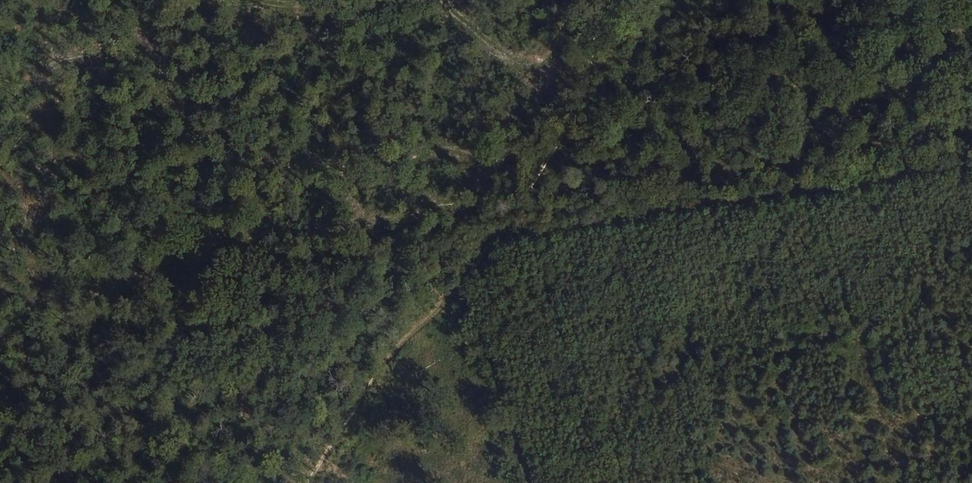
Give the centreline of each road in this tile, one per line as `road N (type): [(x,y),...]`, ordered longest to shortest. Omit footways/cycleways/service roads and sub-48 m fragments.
road 1 (track): [(309,482),(392,352),(435,313),(569,116),(597,0)]
road 2 (track): [(971,163),(488,242)]
road 3 (track): [(0,330),(369,276)]
road 4 (track): [(525,482),(458,279)]

